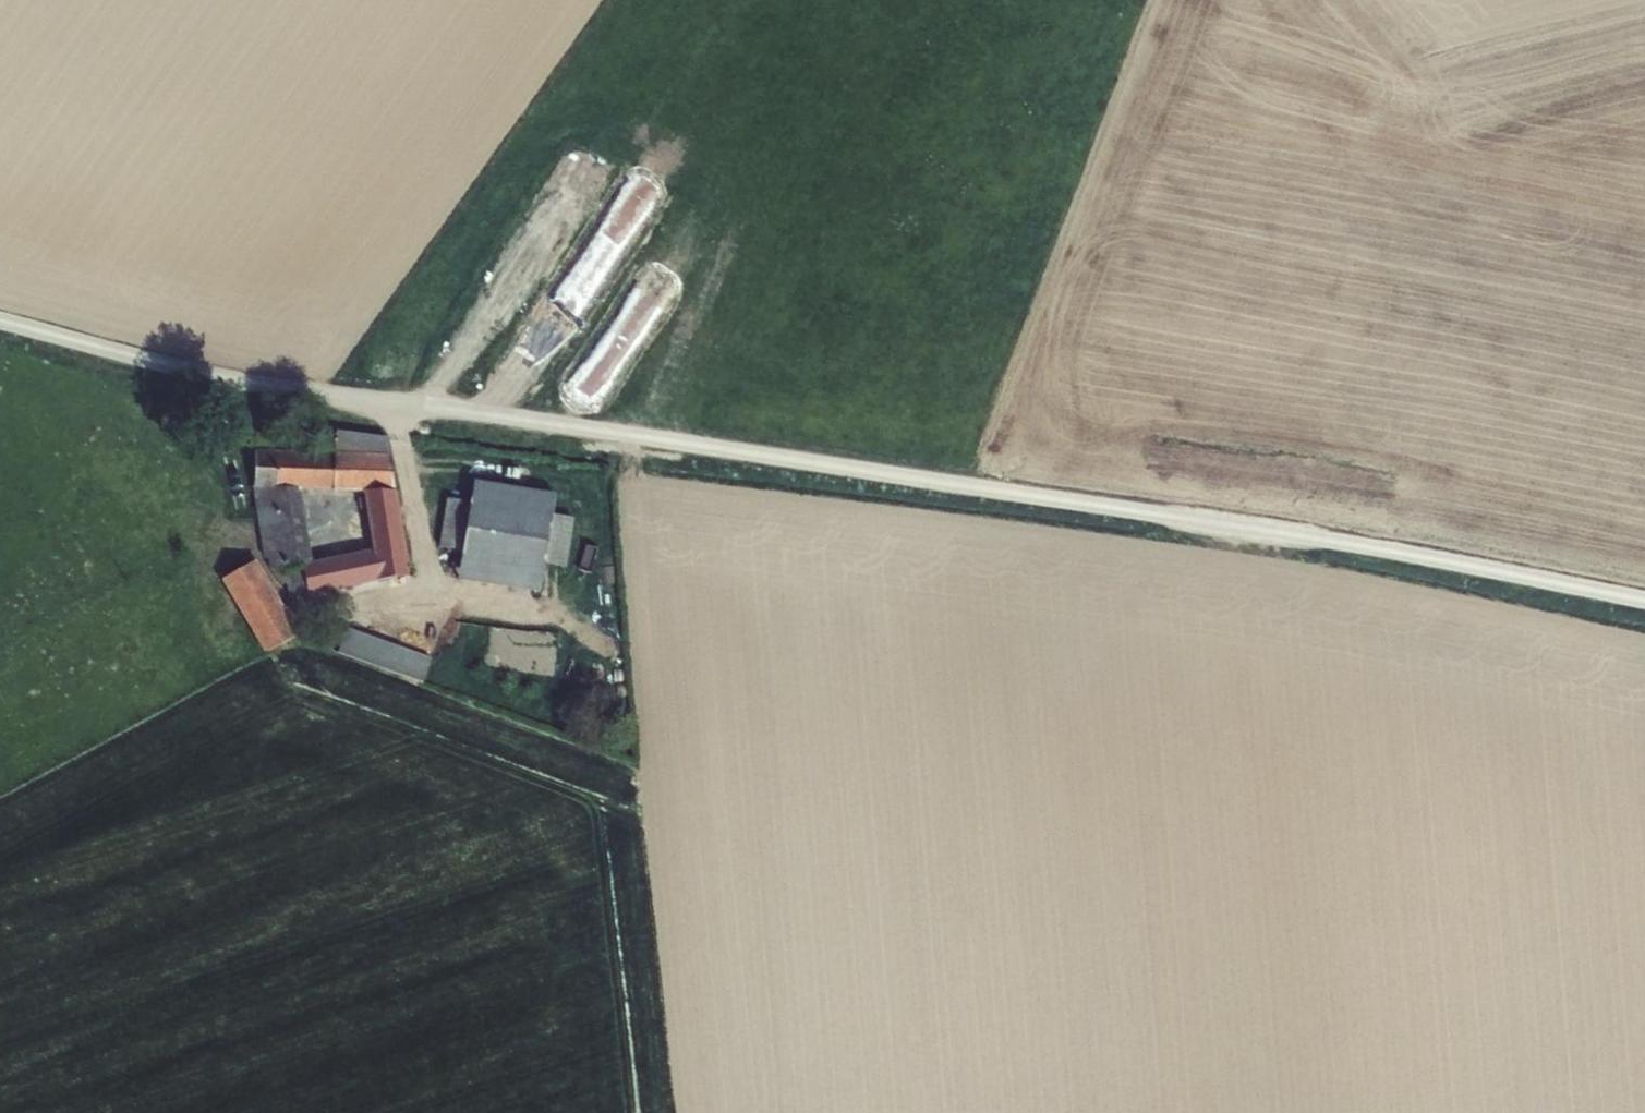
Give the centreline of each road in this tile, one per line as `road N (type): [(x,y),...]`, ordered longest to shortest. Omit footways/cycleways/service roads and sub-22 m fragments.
road 1 (unclassified): [(0,316),(259,381),(1286,529),(1644,598)]

